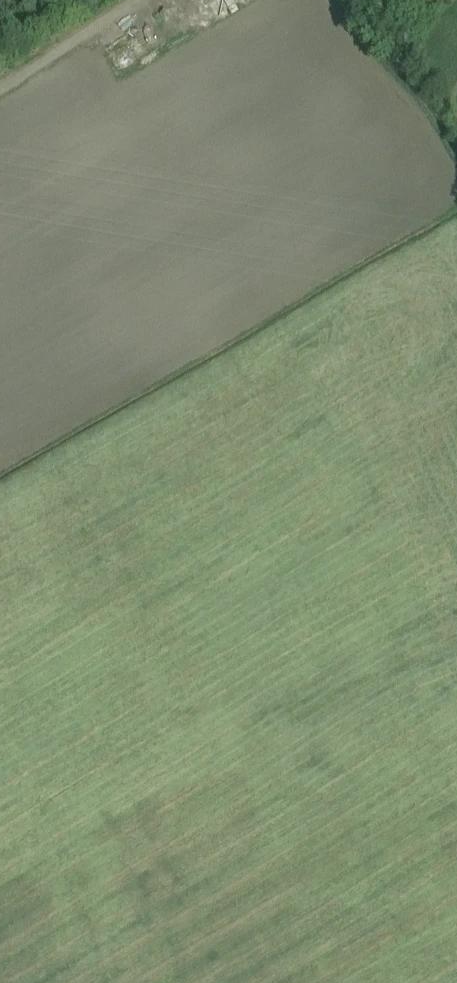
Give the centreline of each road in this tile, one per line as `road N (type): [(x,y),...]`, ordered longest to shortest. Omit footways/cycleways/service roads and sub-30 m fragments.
road 1 (track): [(129,0),(0,79)]

